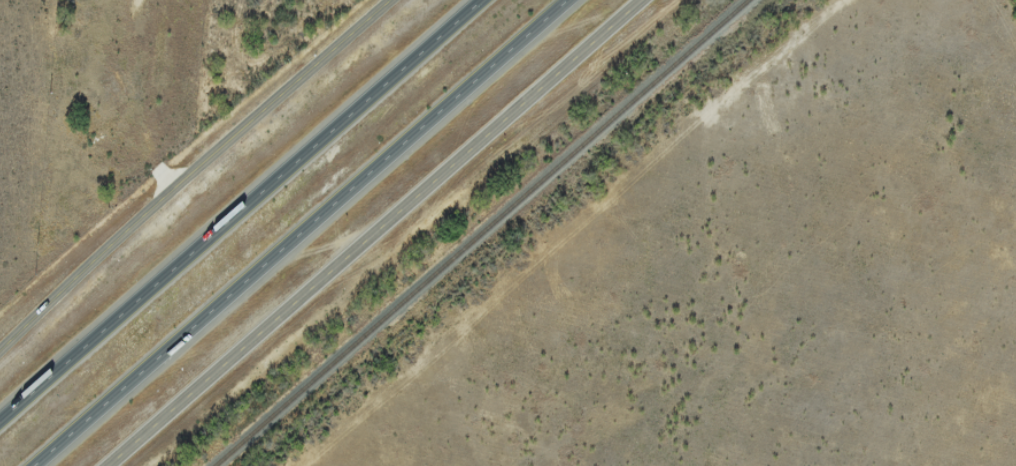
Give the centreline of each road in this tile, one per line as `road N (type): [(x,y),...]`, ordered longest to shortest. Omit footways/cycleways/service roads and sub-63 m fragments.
road 1 (tertiary): [(105,465),(636,0)]
road 2 (motorway): [(40,465),(568,0)]
road 3 (motorway): [(473,0),(0,412)]
road 4 (tertiary): [(0,352),(399,0)]

